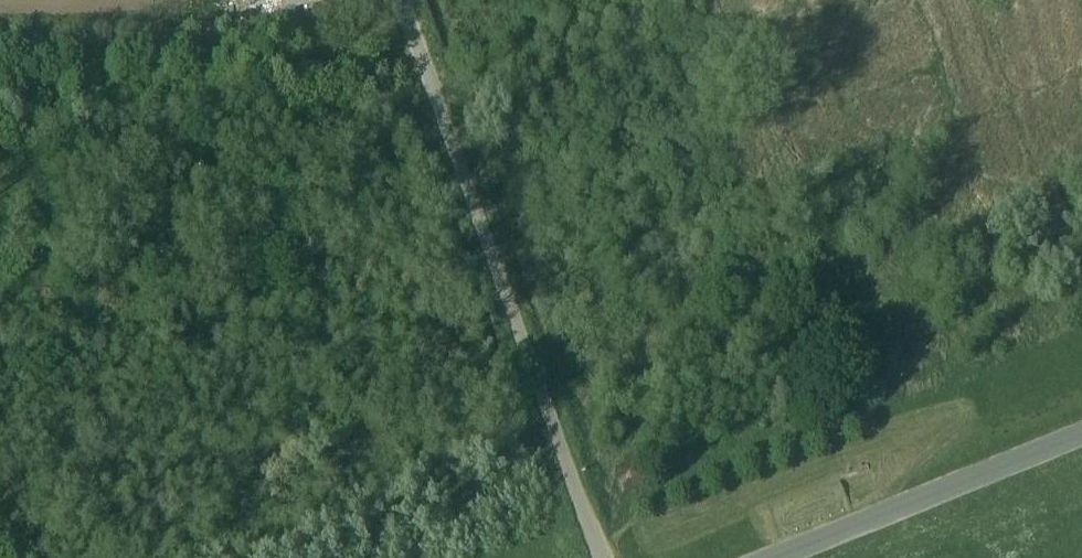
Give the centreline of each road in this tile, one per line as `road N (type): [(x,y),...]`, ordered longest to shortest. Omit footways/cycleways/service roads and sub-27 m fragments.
road 1 (unclassified): [(603,557),(402,0)]
road 2 (tertiary): [(776,557),(1081,436)]

